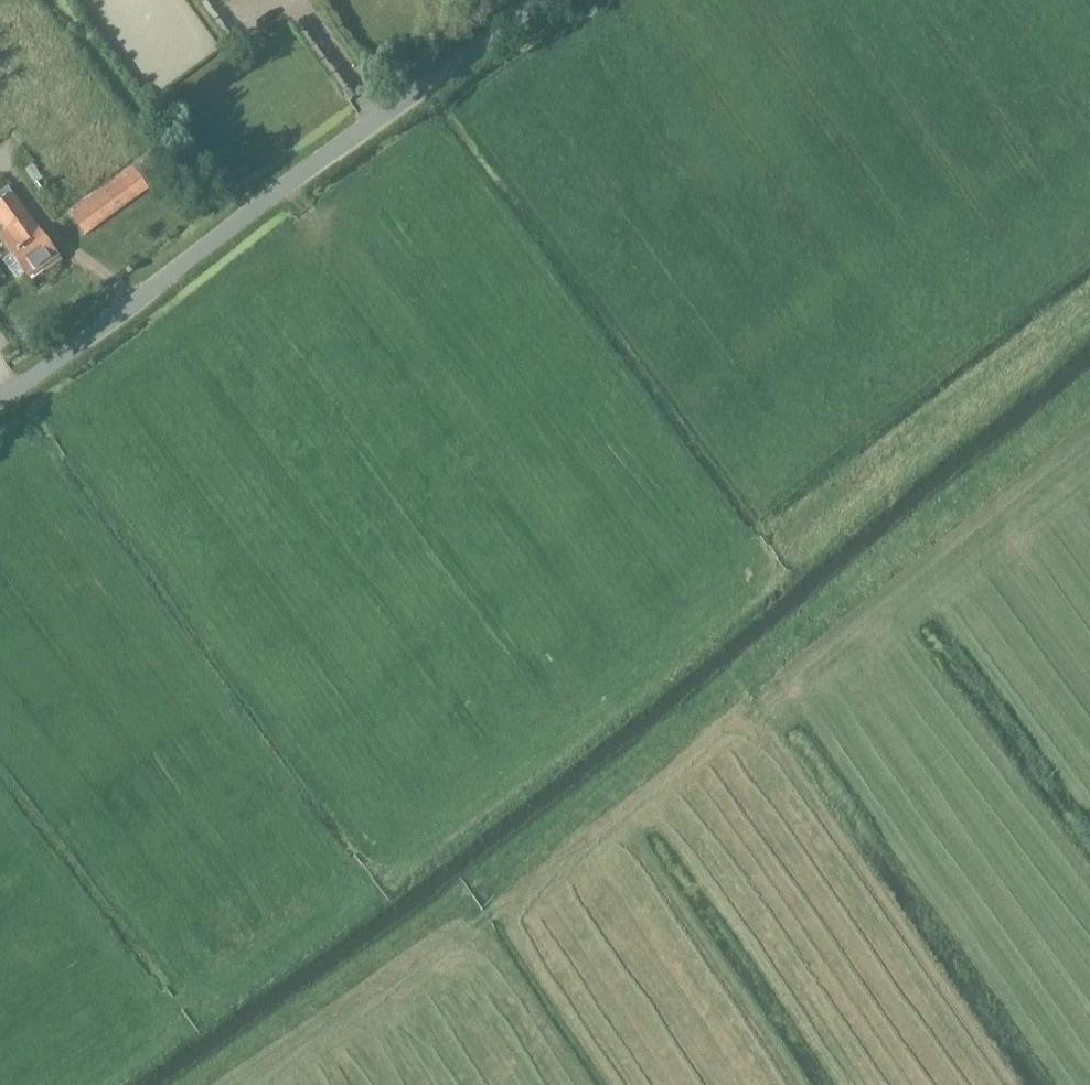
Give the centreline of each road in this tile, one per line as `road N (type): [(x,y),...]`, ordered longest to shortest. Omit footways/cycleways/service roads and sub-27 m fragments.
road 1 (unclassified): [(0,401),(544,0)]
road 2 (track): [(247,1084),(748,726)]

